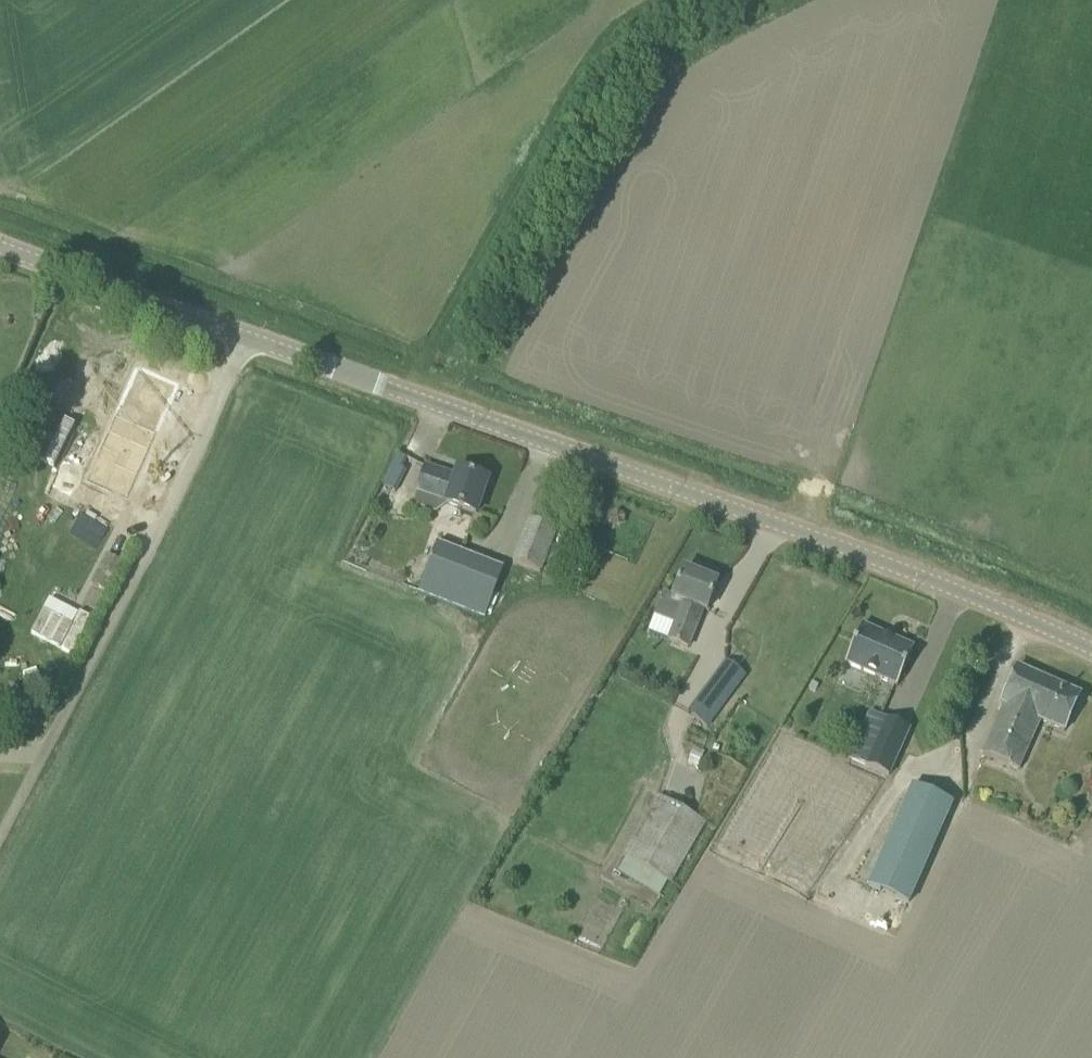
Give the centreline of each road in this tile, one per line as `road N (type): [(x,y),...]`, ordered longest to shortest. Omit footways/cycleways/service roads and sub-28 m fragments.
road 1 (tertiary): [(1091,651),(243,332)]
road 2 (residential): [(0,808),(243,332)]
road 3 (track): [(675,0),(585,61),(437,337),(414,398)]
road 4 (tertiary): [(243,332),(0,243)]

